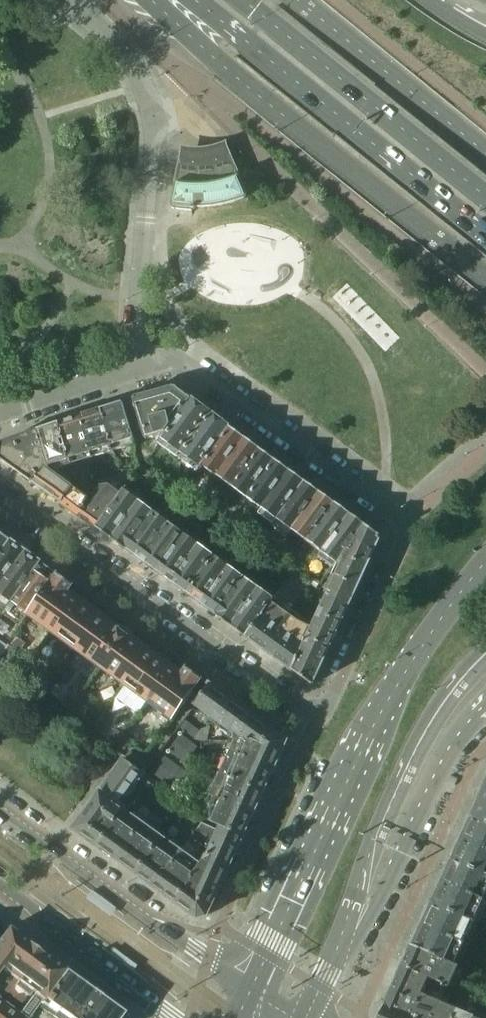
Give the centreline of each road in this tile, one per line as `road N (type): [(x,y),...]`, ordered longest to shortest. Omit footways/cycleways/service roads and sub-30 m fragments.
road 1 (residential): [(141,366),(186,367),(401,521),(402,541),(333,696),(314,718),(0,491)]
road 2 (primary): [(485,555),(421,635),(385,695),(249,988)]
road 3 (trunk): [(163,0),(201,48),(485,284)]
road 4 (residential): [(70,0),(126,50),(155,127),(141,366)]
road 5 (trunk): [(195,0),(485,235)]
road 6 (trunk): [(341,943),(366,861),(418,746),(485,660)]
road 7 (tertiary): [(249,988),(0,809)]
road 8 (trunk): [(485,195),(250,0)]
road 9 (primary): [(341,943),(373,906),(446,754),(485,710)]
road 10 (trunk): [(485,155),(295,0)]
road 11 (tertiary): [(0,885),(171,1017)]
road 12 (residential): [(0,413),(141,366)]

